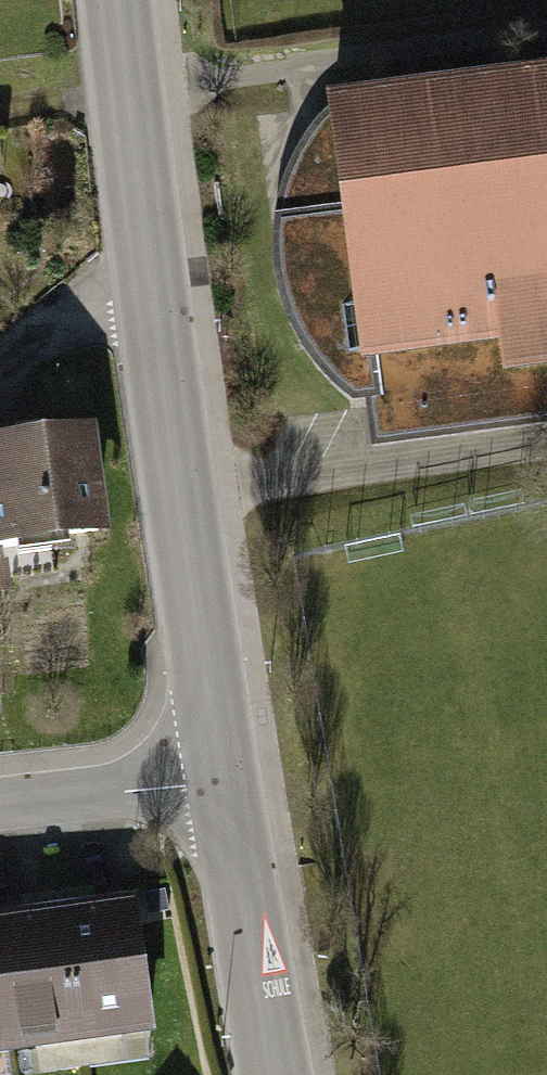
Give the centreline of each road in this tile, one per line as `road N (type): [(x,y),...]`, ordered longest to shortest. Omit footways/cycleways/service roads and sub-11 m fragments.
road 1 (tertiary): [(124,0),(223,781)]
road 2 (tertiary): [(223,781),(276,1074)]
road 3 (residential): [(223,781),(0,803)]
road 4 (track): [(0,363),(109,300),(158,294)]

